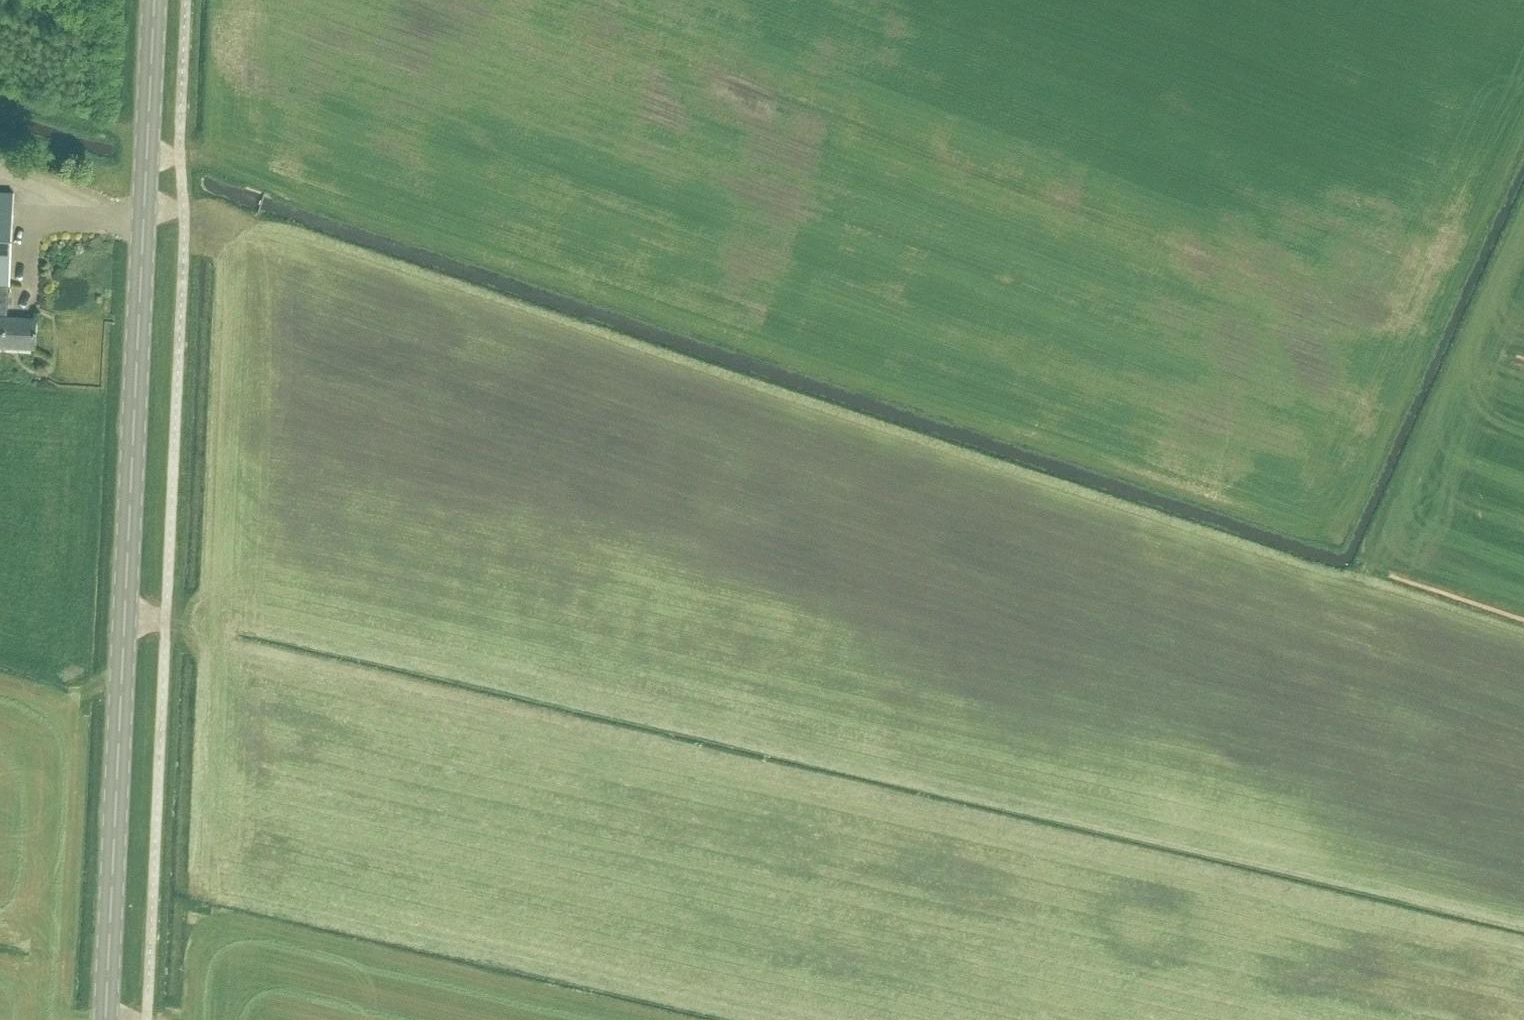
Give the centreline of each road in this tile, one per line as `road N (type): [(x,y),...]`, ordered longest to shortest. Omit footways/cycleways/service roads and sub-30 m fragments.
road 1 (primary): [(105,1019),(154,0)]

